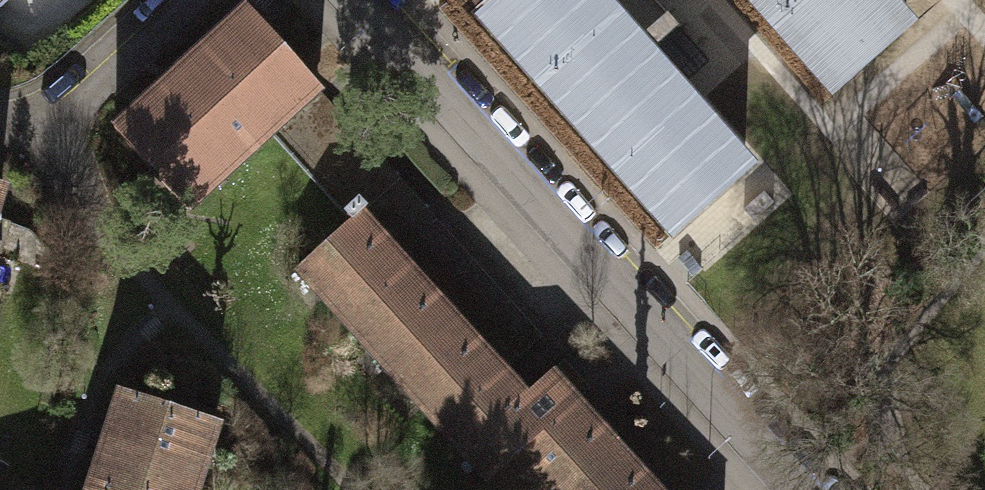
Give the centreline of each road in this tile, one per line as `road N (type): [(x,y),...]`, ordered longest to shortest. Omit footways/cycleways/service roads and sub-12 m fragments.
road 1 (residential): [(354,0),(794,489)]

